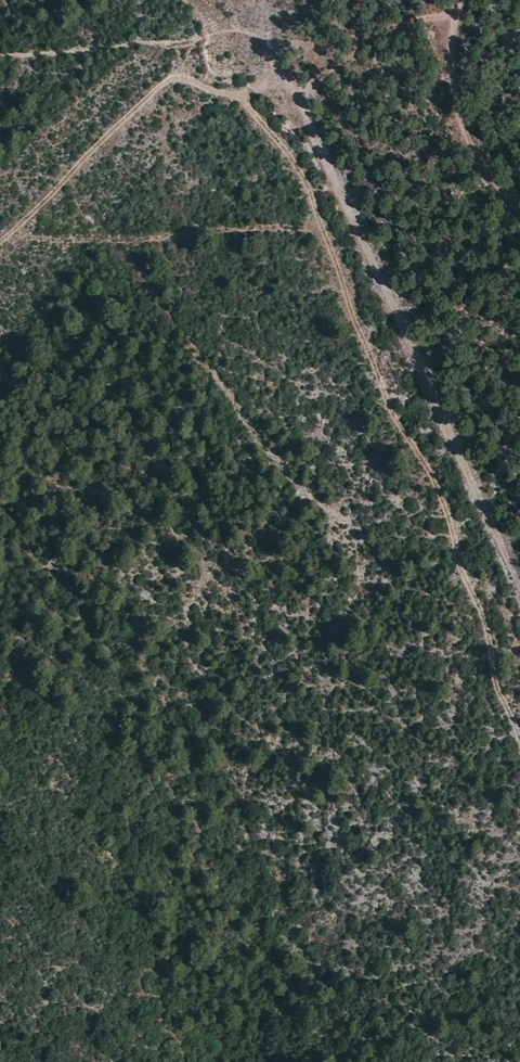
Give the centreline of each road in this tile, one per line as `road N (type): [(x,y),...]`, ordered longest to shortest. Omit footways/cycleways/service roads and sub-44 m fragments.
road 1 (track): [(519,583),(288,80)]
road 2 (track): [(0,244),(171,78),(219,89),(288,80),(257,34)]
road 3 (track): [(461,0),(452,49),(455,113),(519,217)]

